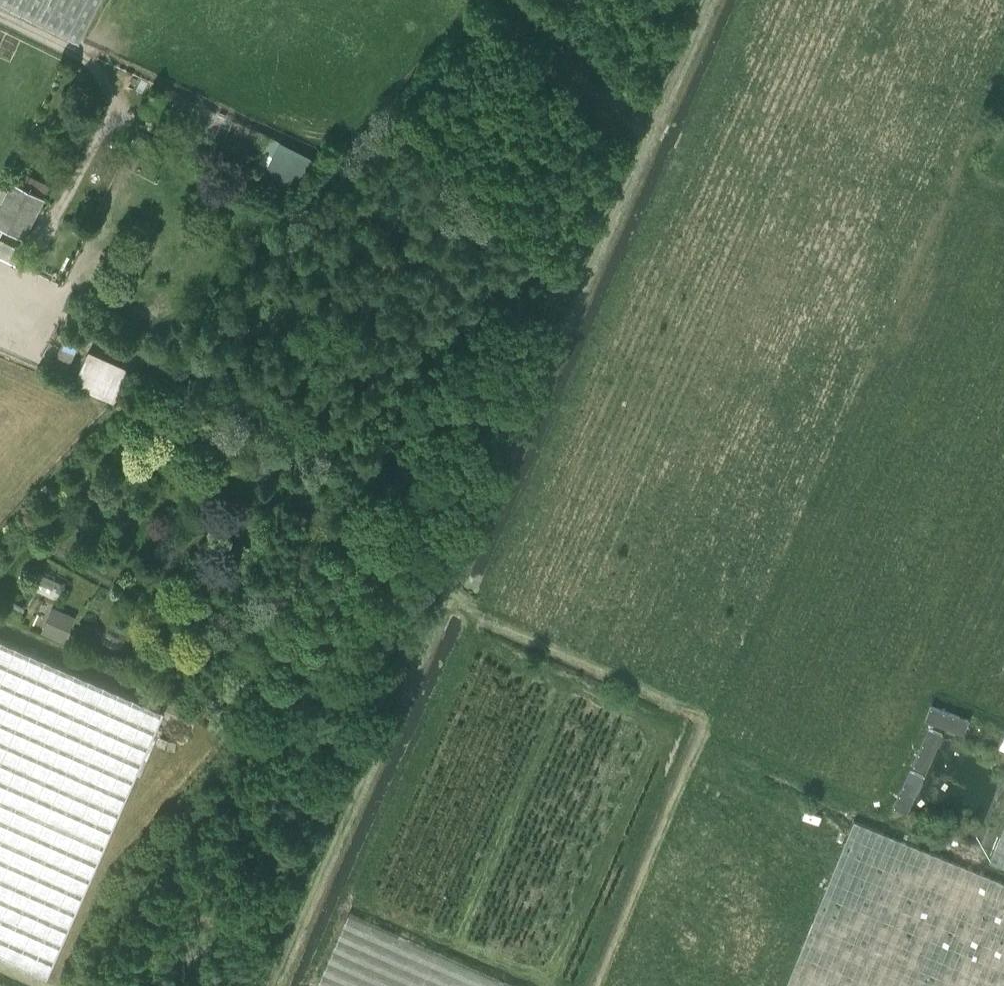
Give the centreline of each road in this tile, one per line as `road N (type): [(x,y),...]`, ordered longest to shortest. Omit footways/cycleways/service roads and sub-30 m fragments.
road 1 (track): [(0,16),(106,77),(114,106),(47,239)]

